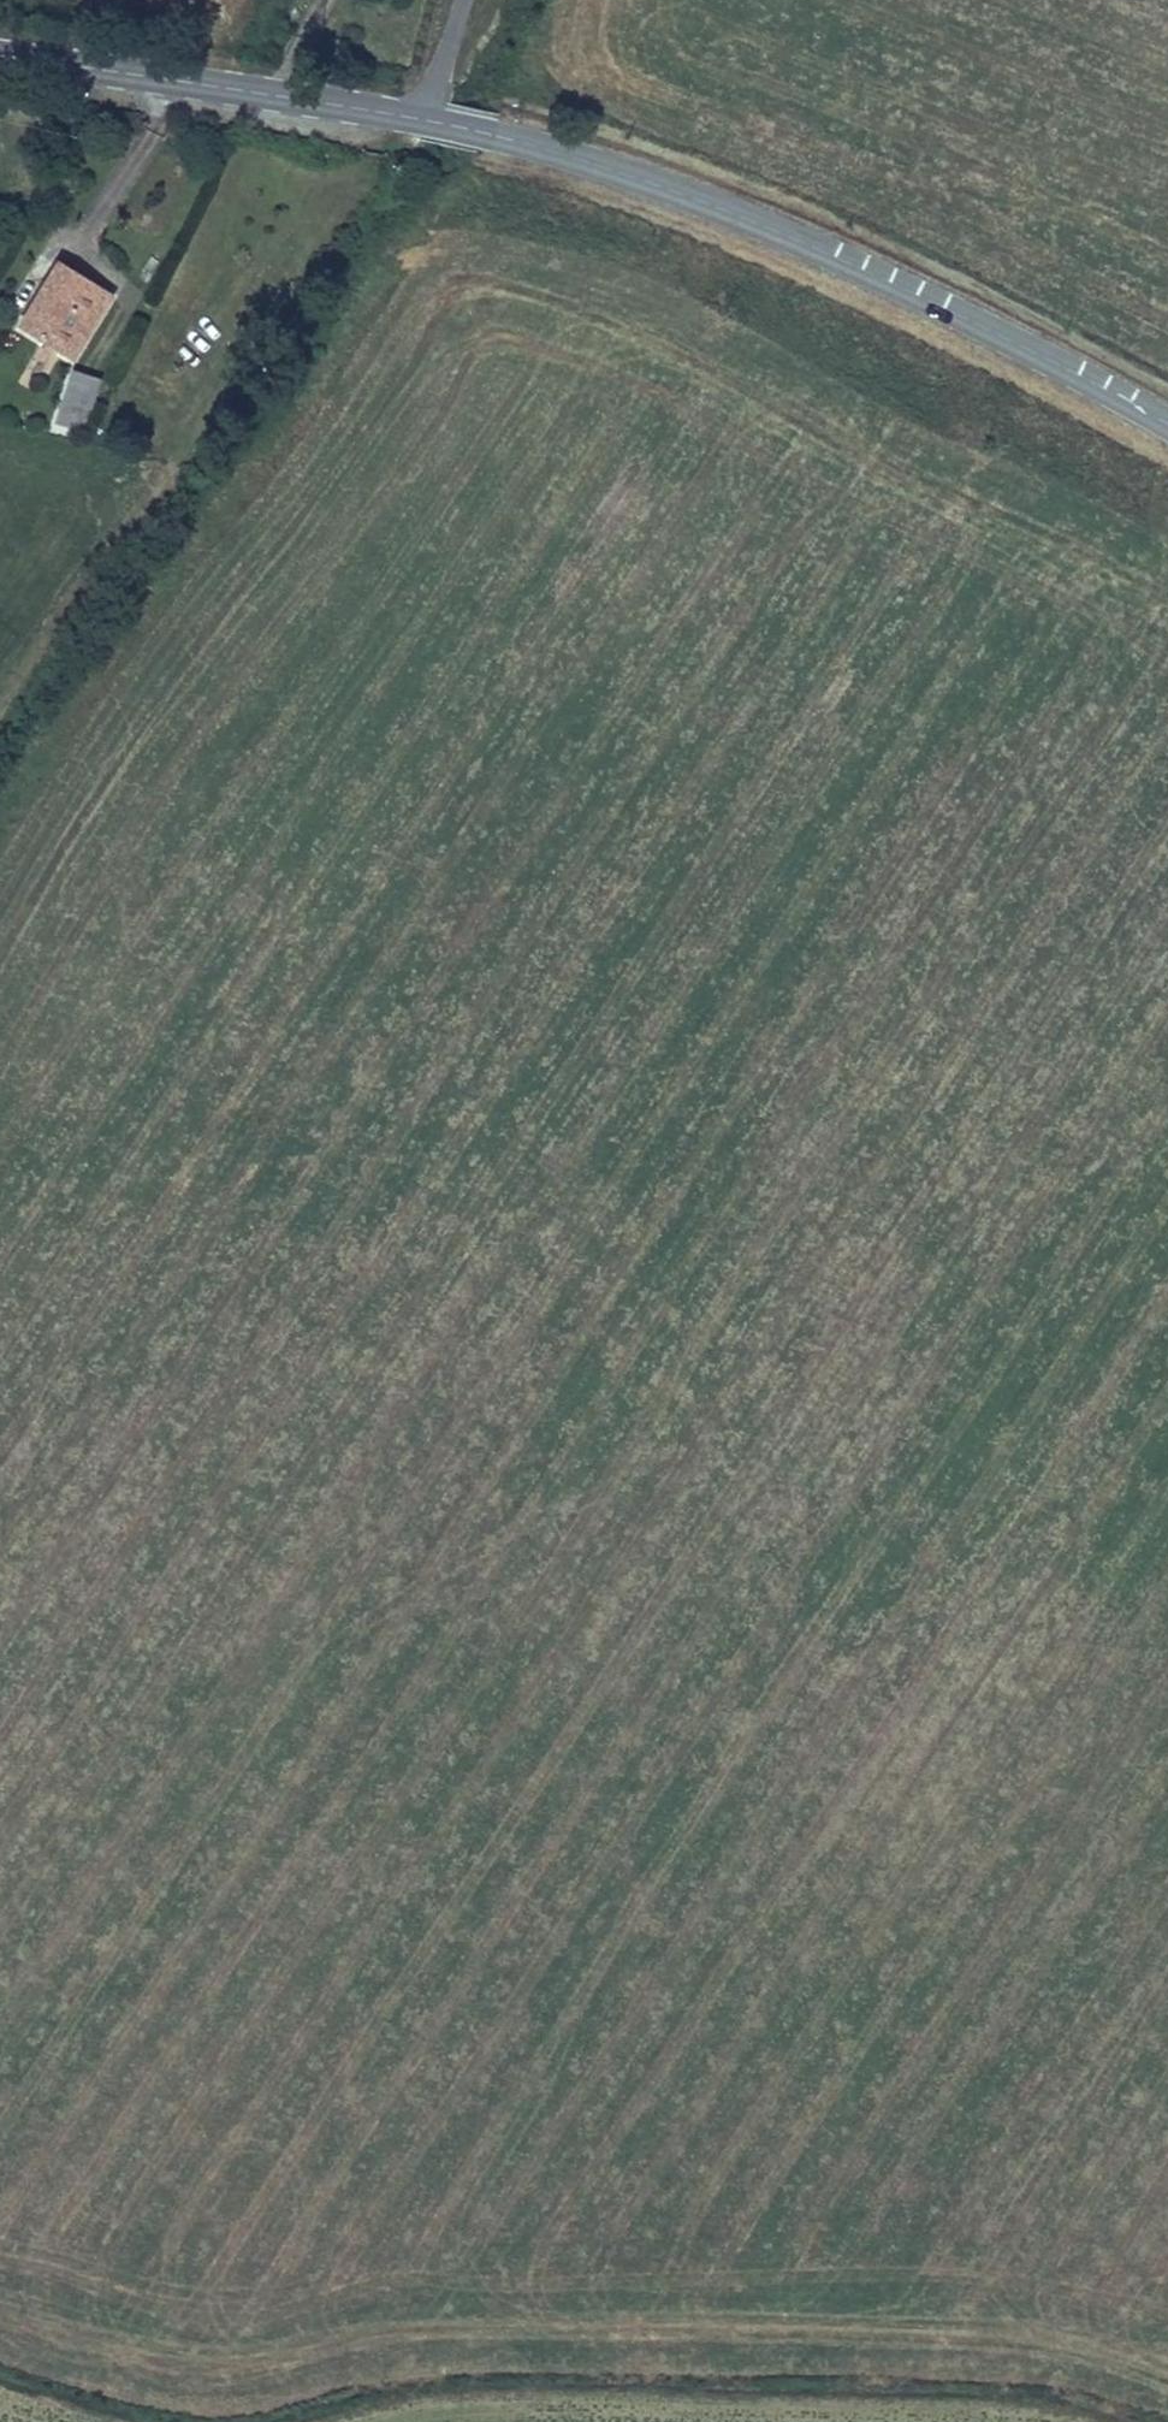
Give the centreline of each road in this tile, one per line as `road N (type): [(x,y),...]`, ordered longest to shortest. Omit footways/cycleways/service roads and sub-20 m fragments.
road 1 (tertiary): [(0,55),(423,120),(644,180),(841,260),(1167,424)]

